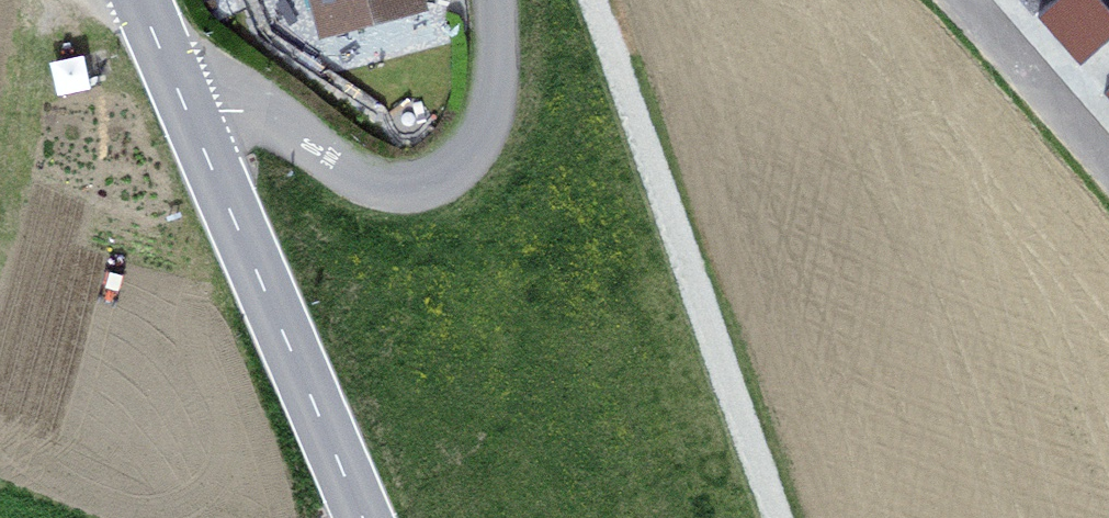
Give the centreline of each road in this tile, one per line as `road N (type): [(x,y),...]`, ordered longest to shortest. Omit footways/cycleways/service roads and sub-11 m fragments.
road 1 (track): [(784,517),(592,0)]
road 2 (unclassified): [(492,0),(495,80),(485,117),(471,147),(430,181),(382,185),(258,114),(189,112)]
road 3 (secondary): [(189,112),(364,517)]
road 4 (unclassified): [(945,0),(1108,173)]
road 5 (secondary): [(143,0),(189,112)]

